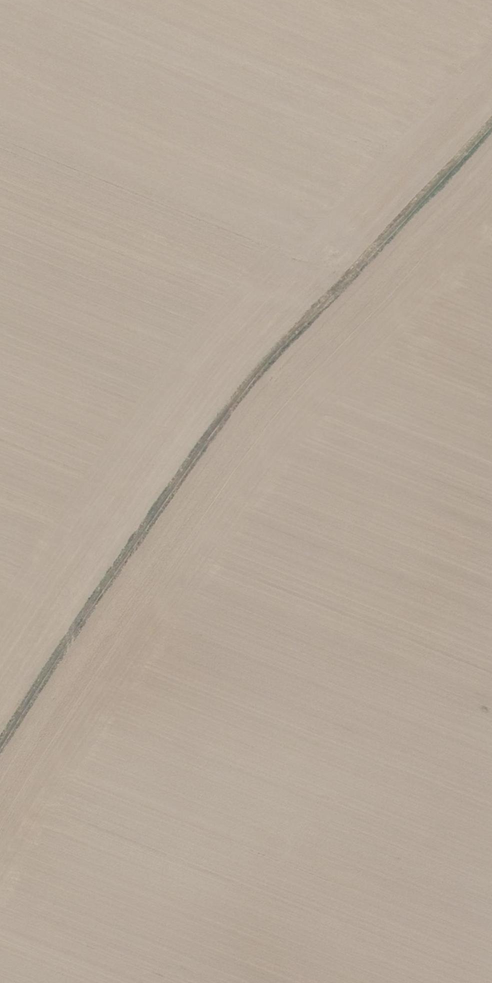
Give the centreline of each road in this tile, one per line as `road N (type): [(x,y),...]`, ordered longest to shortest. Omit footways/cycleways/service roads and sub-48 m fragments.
road 1 (track): [(491,128),(236,398),(0,746)]

